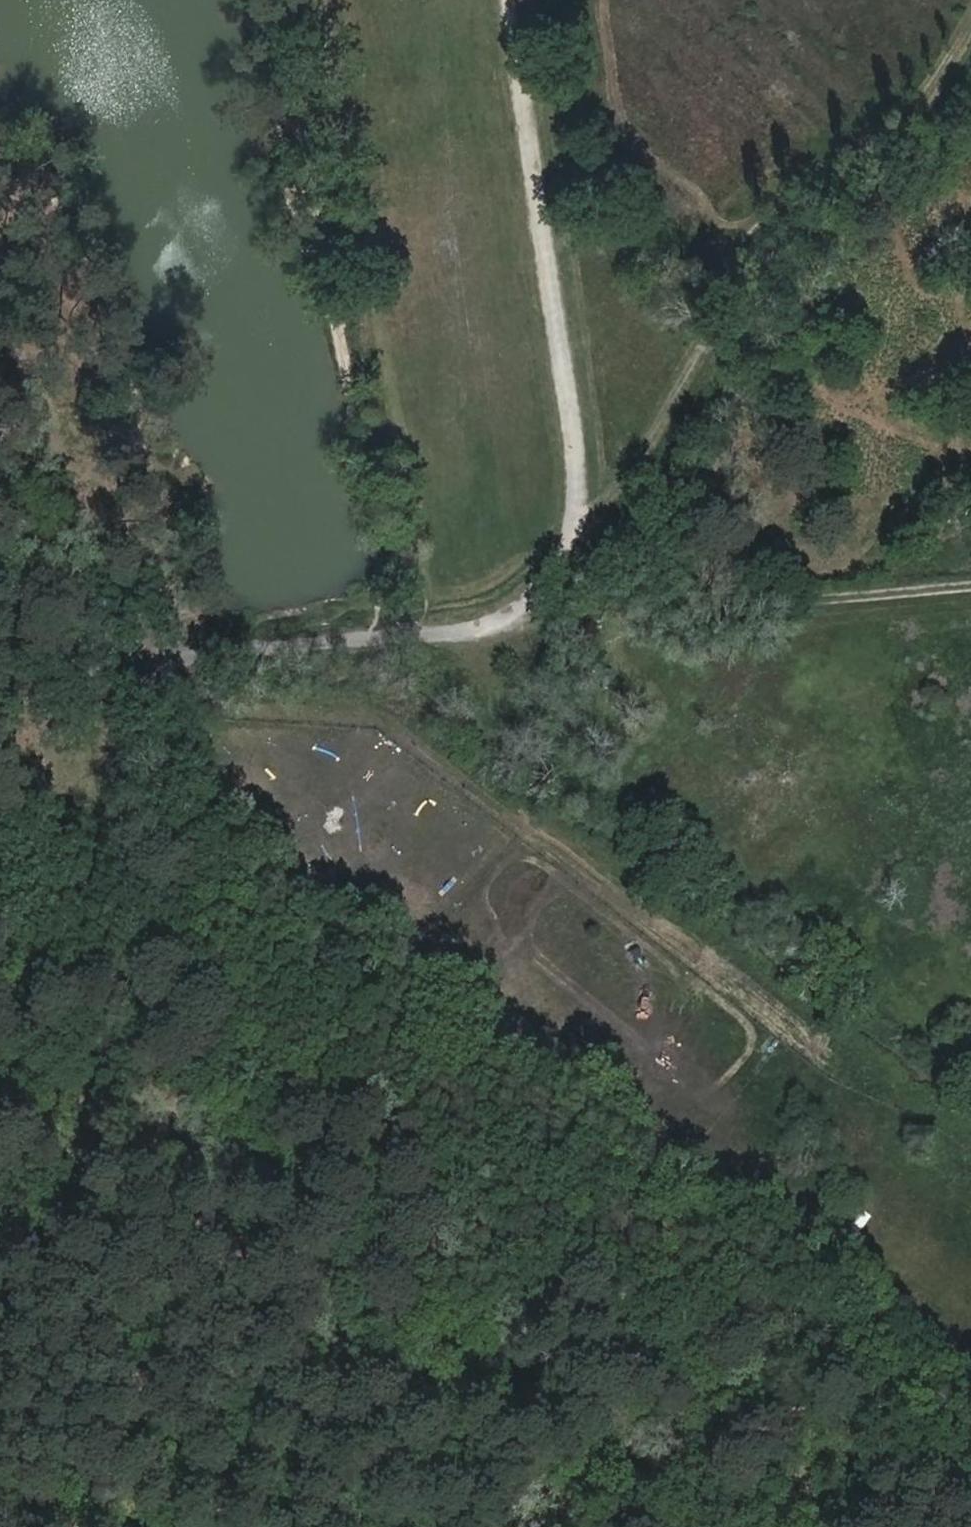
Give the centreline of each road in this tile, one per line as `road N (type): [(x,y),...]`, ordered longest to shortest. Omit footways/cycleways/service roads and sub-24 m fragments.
road 1 (track): [(84,661),(494,627),(557,566),(572,533),(578,481),(510,0)]
road 2 (track): [(494,627),(970,583)]

